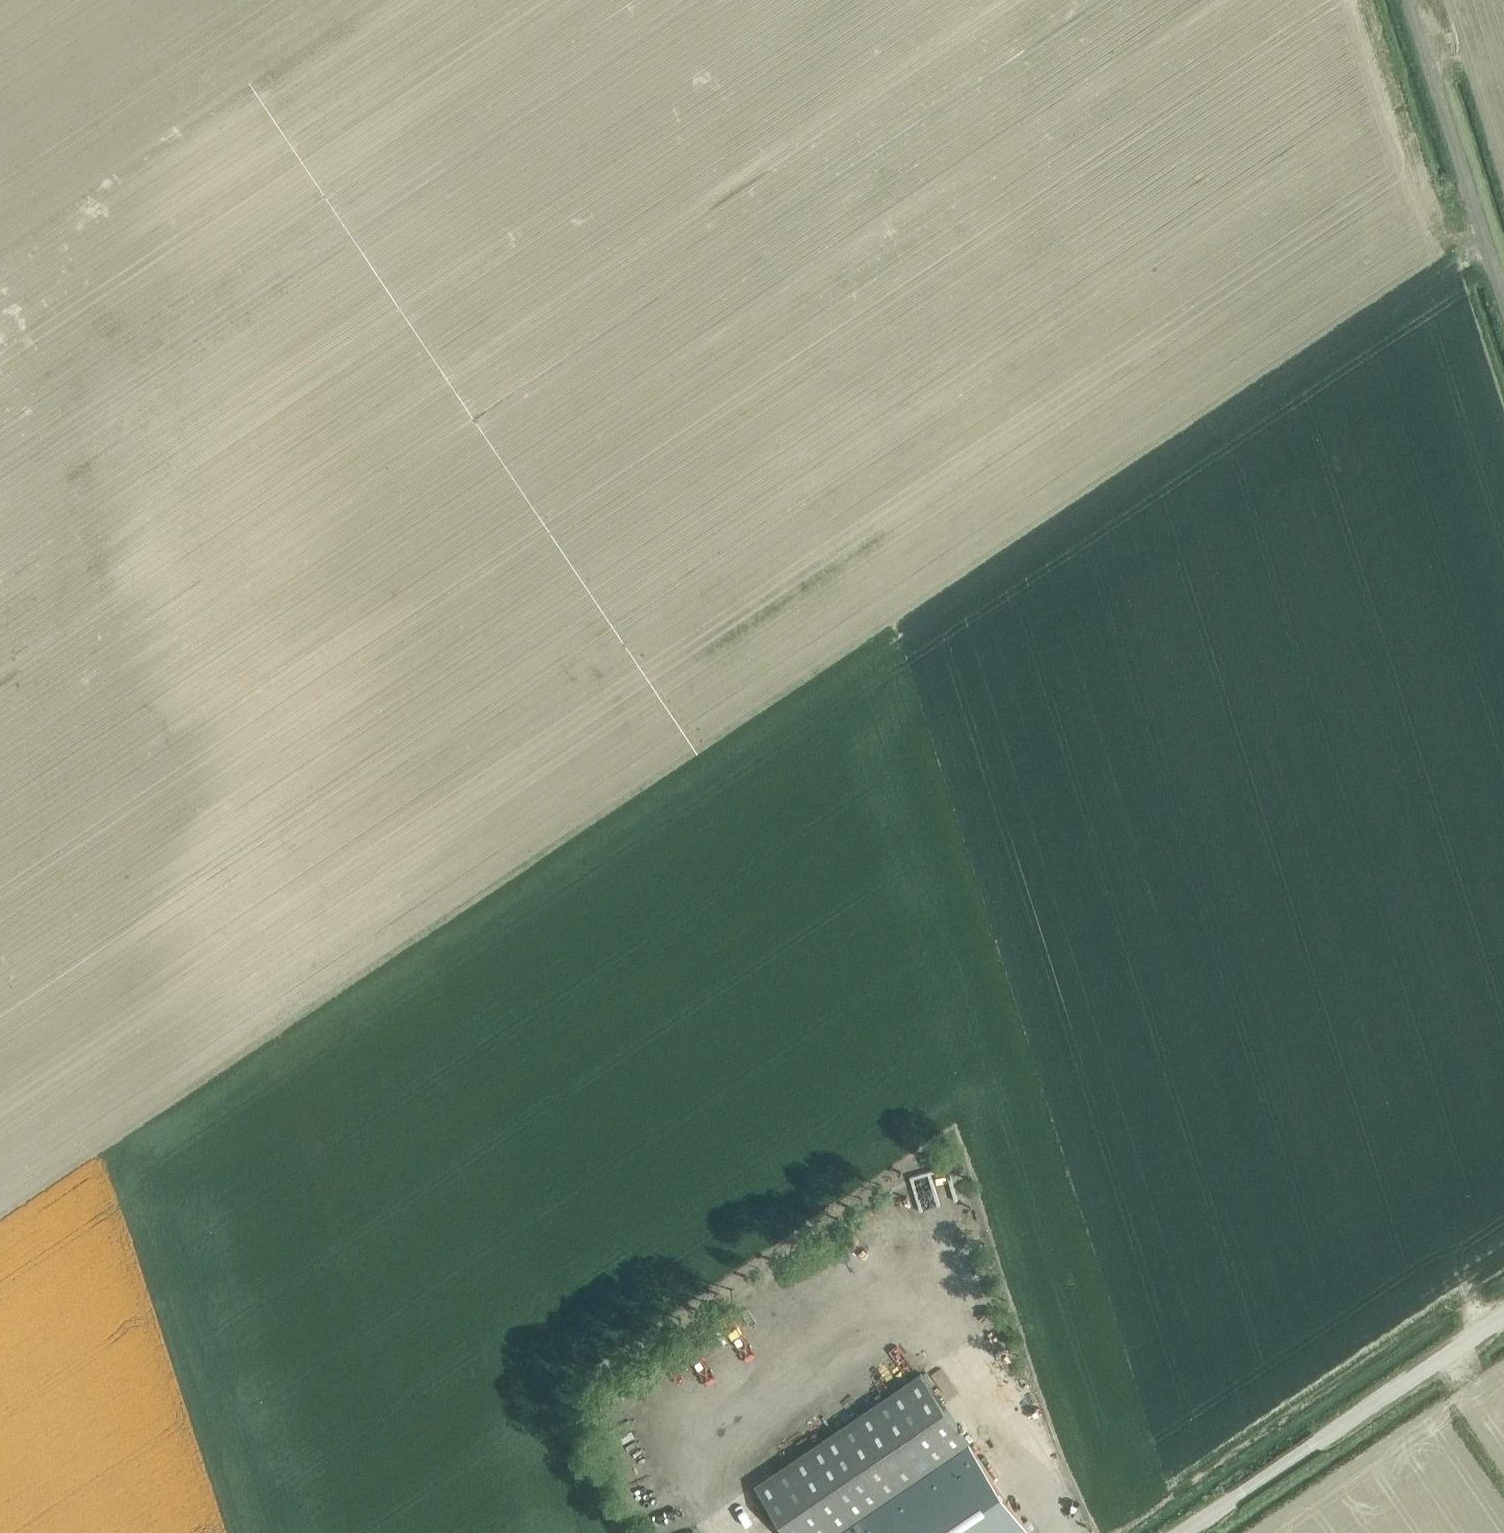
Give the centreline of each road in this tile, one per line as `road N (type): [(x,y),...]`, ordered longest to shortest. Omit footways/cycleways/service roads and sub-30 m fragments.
road 1 (tertiary): [(1503,1317),(1186,1532)]
road 2 (track): [(1503,298),(1408,0)]

